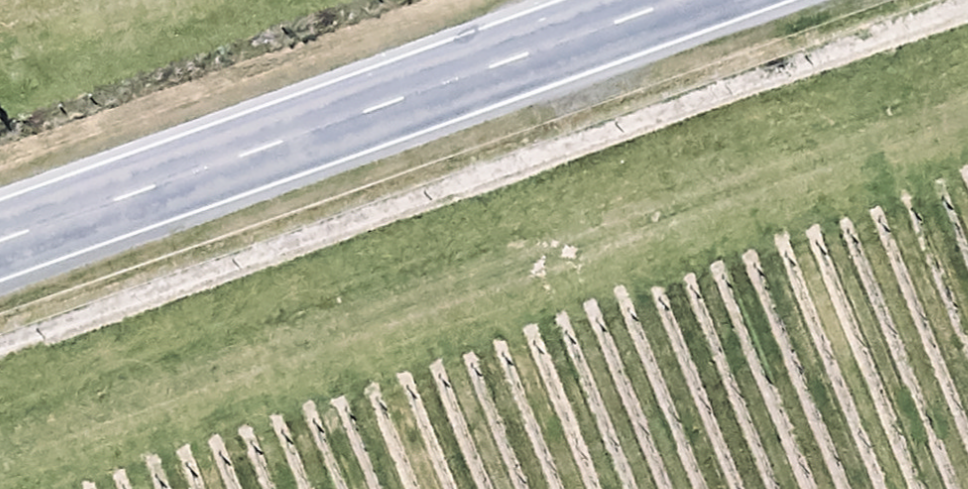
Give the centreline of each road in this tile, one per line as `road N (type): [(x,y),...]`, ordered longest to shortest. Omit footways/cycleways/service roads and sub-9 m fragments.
road 1 (track): [(967,103),(0,452)]
road 2 (primary): [(0,209),(590,0)]

